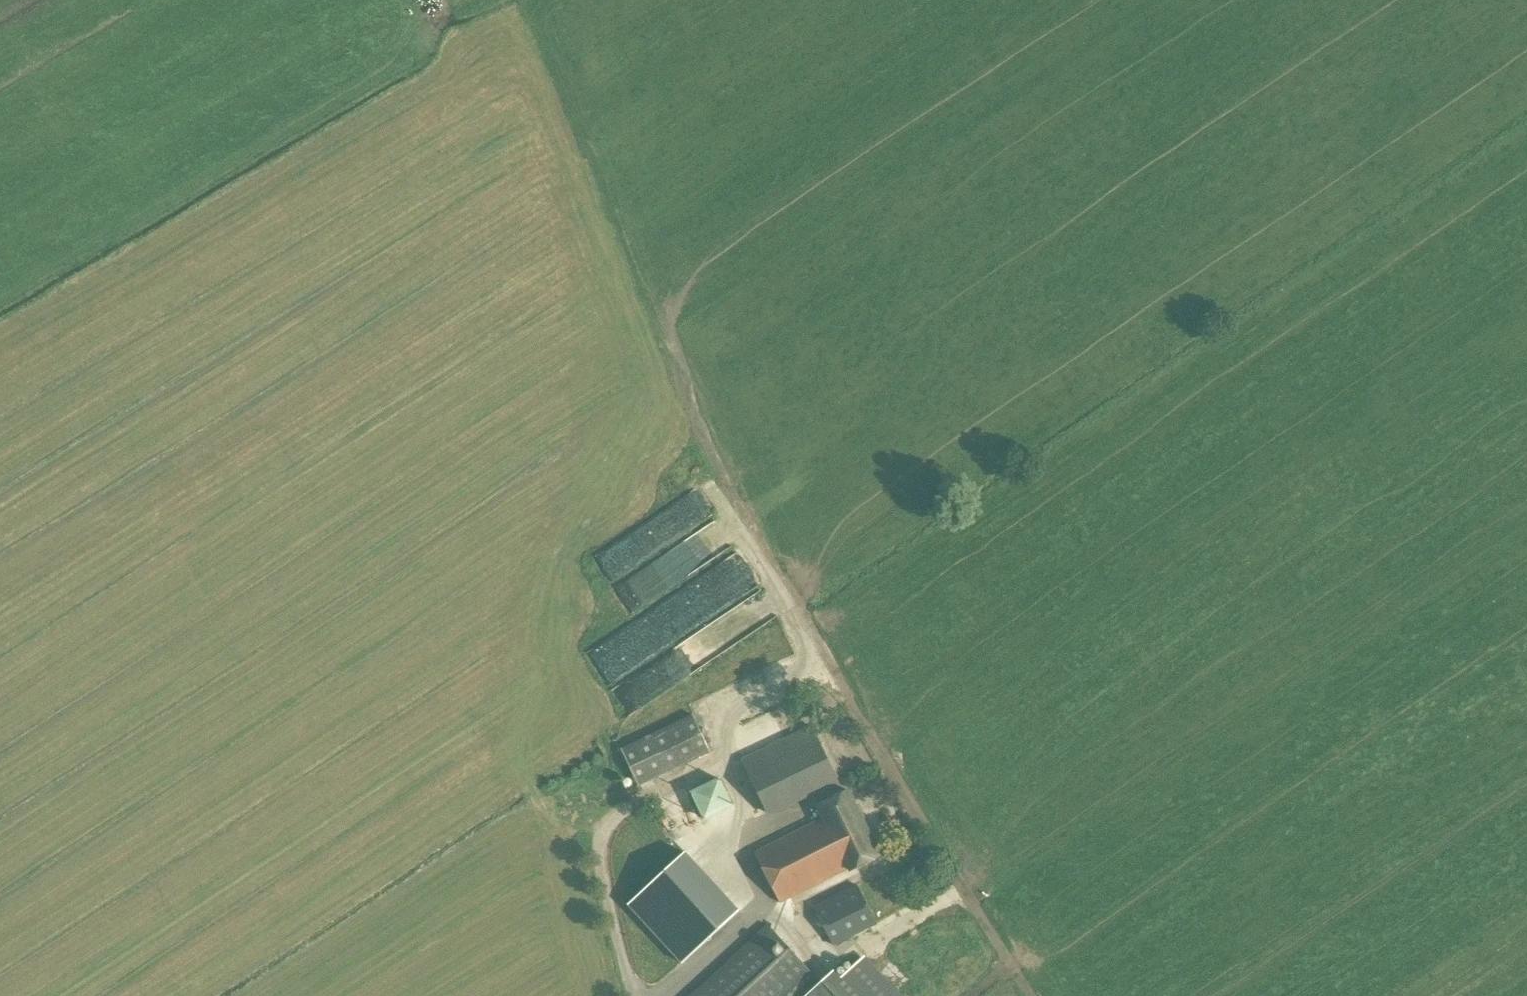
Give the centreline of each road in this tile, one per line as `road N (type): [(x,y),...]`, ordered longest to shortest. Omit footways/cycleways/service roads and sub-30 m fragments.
road 1 (track): [(1031,995),(826,658),(724,470),(596,140)]

